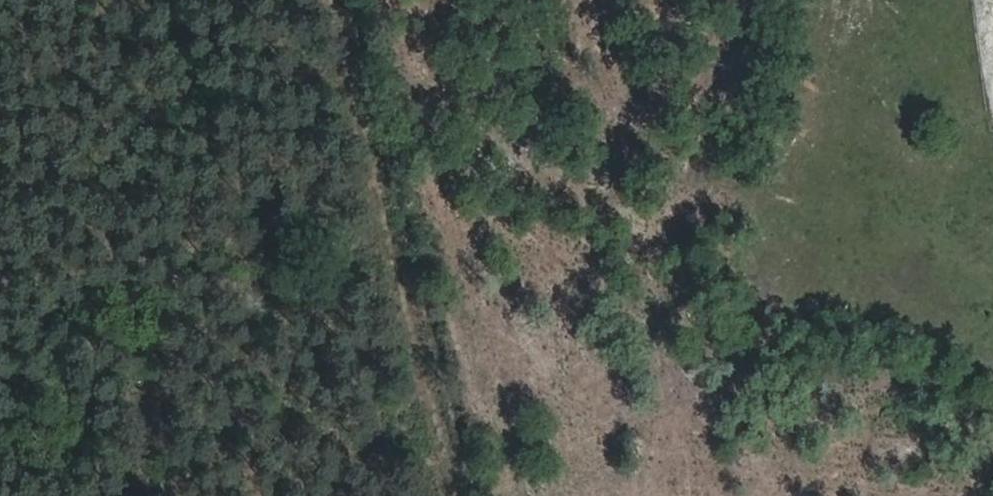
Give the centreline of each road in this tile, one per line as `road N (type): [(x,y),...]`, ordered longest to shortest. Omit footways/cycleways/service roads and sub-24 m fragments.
road 1 (track): [(329,0),(457,495)]

